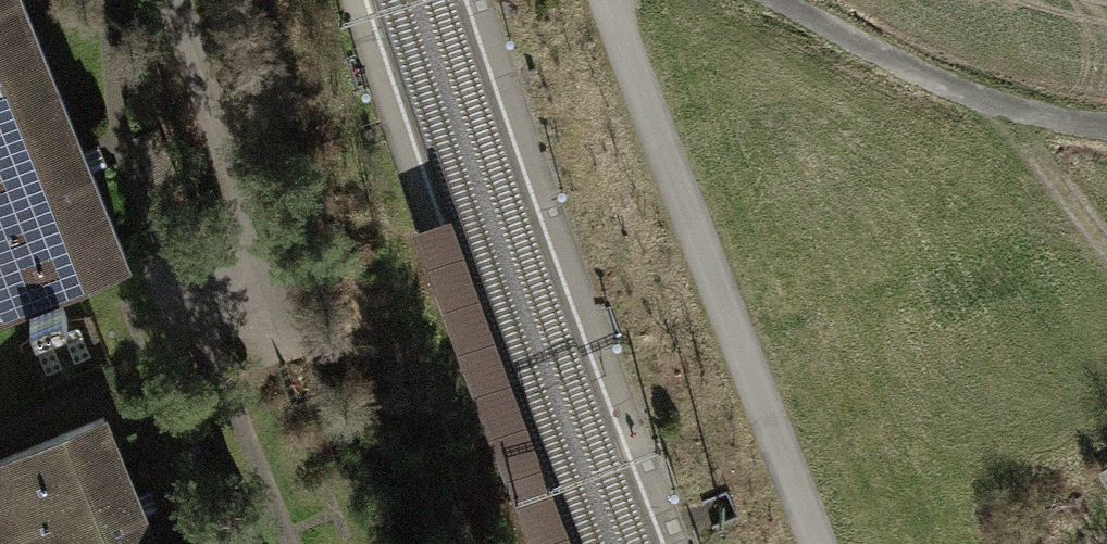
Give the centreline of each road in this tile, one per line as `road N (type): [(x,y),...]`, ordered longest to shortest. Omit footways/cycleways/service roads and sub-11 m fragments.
road 1 (track): [(608,0),(818,543)]
road 2 (track): [(779,0),(963,93),(1106,128)]
road 3 (residential): [(177,0),(247,183)]
road 4 (track): [(1106,244),(1002,104)]

